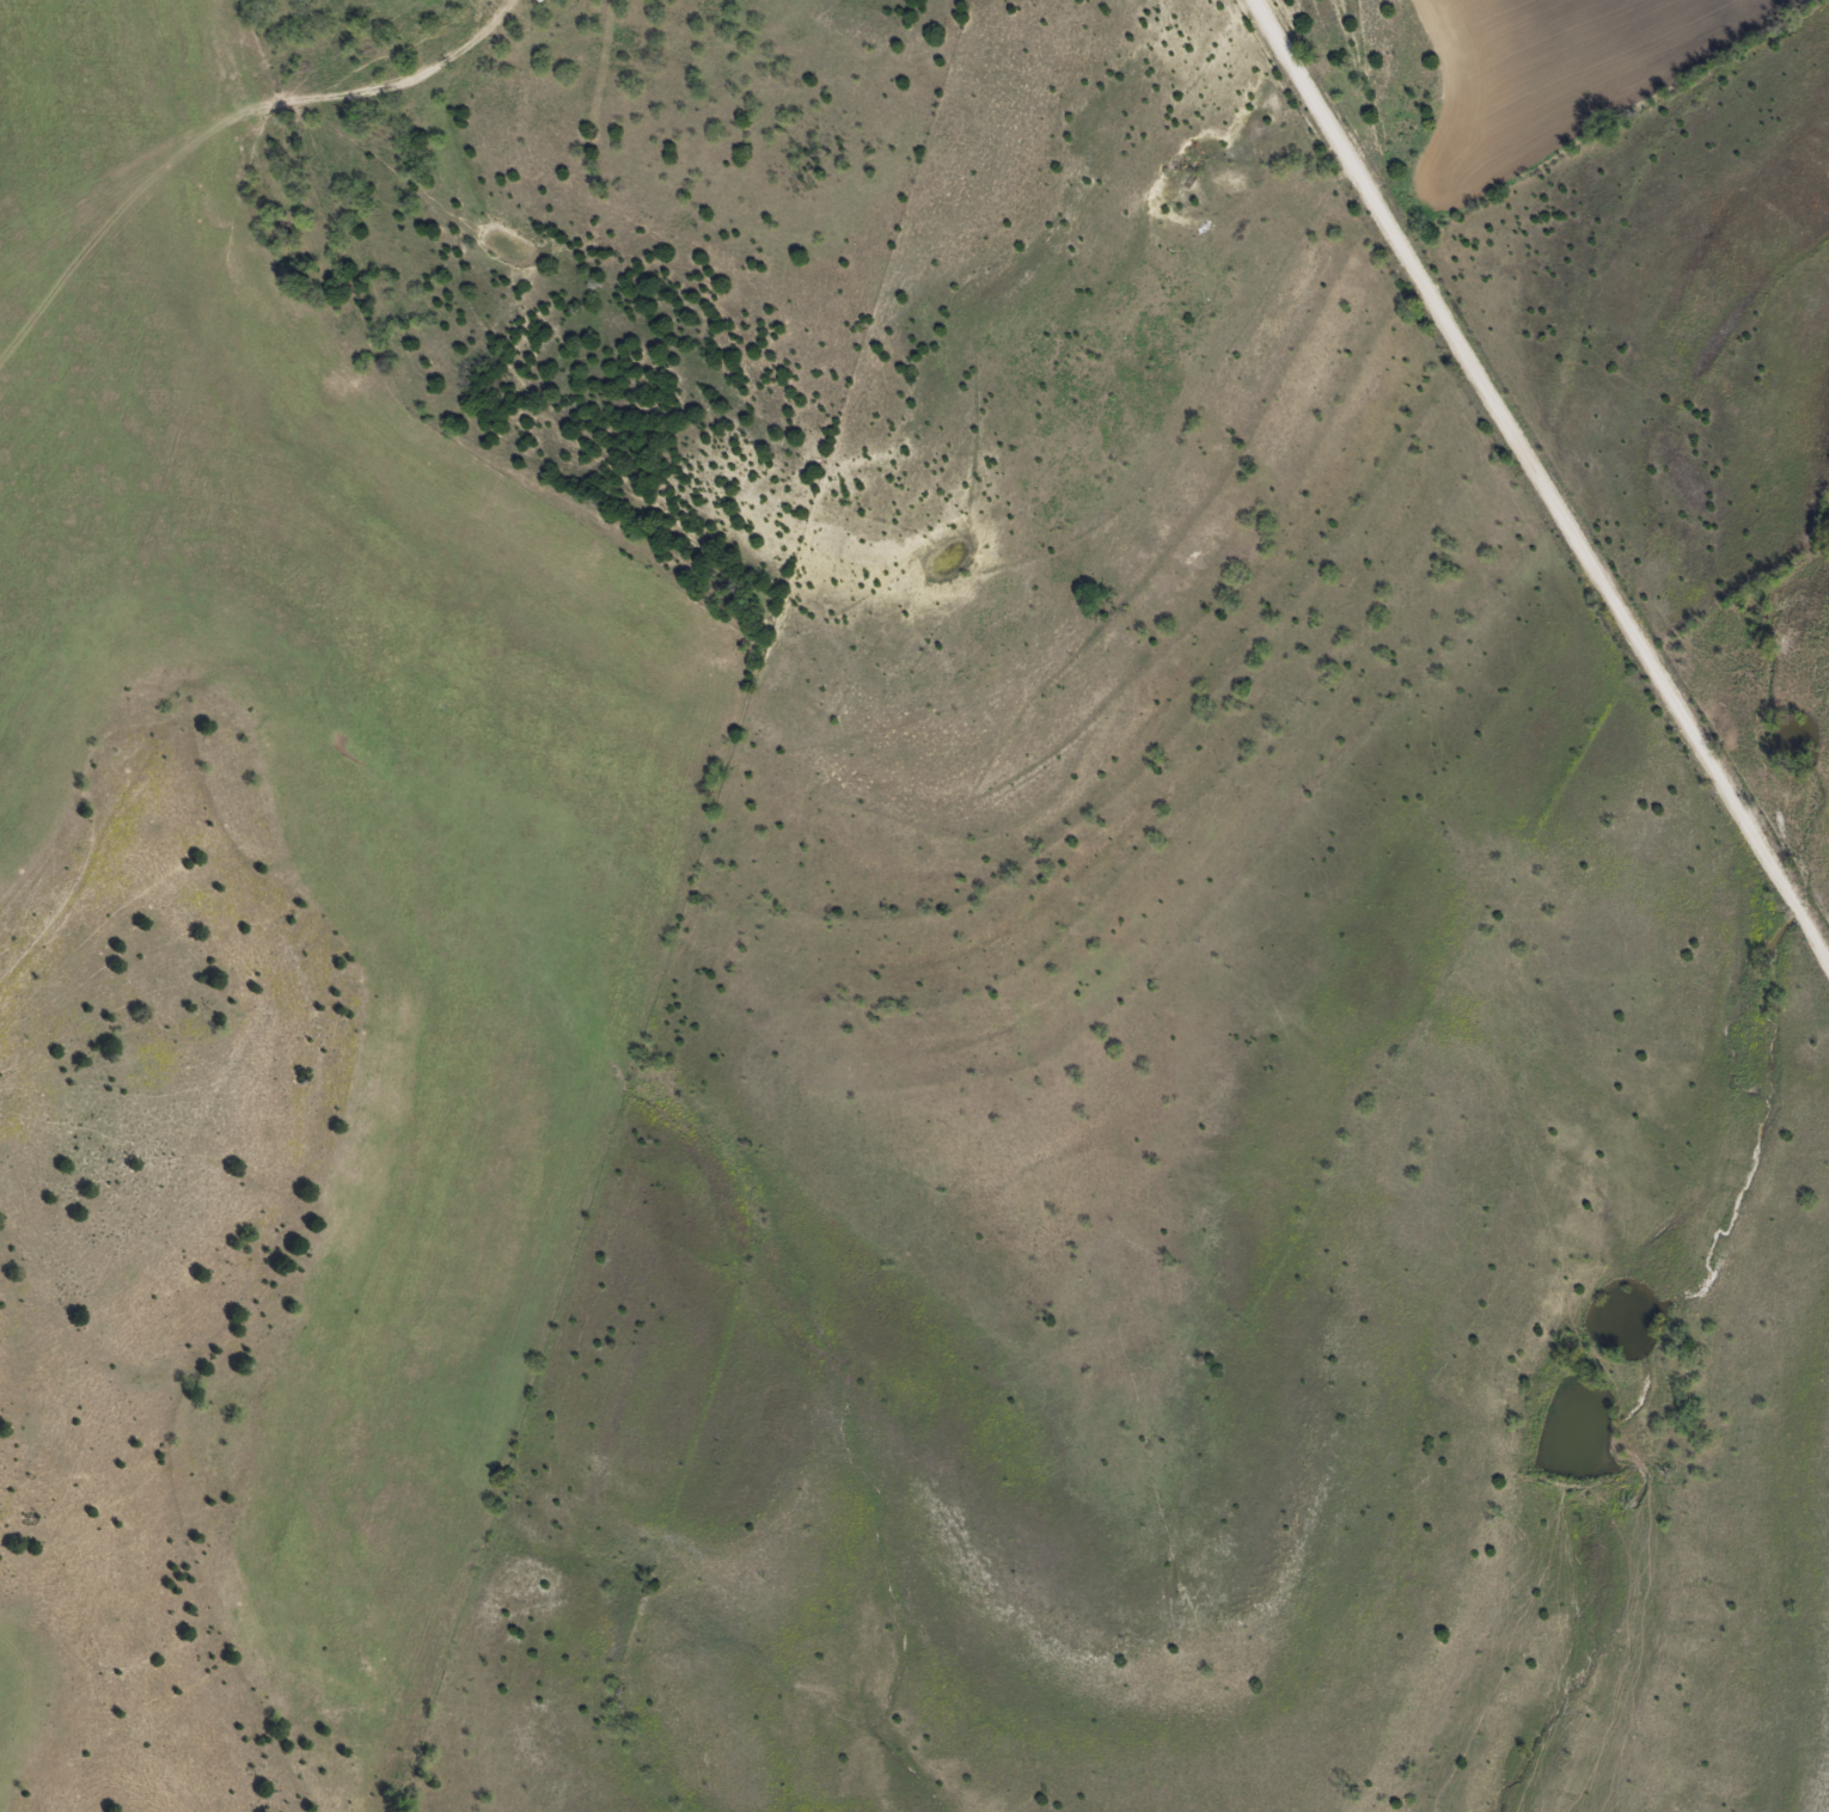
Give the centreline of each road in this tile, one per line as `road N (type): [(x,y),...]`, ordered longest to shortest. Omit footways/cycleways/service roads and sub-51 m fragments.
road 1 (residential): [(1828,982),(1246,0)]

